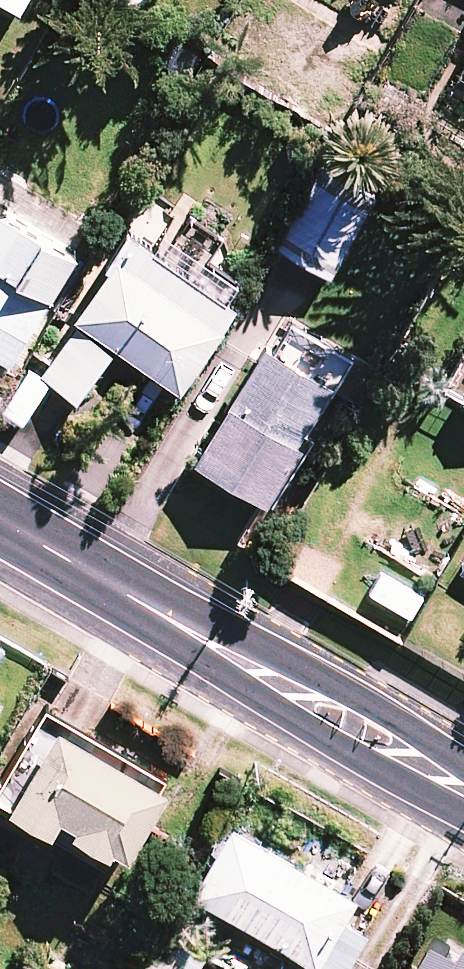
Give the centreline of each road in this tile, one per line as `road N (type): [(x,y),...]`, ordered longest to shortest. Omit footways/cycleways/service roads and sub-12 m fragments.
road 1 (tertiary): [(0,520),(463,793)]

